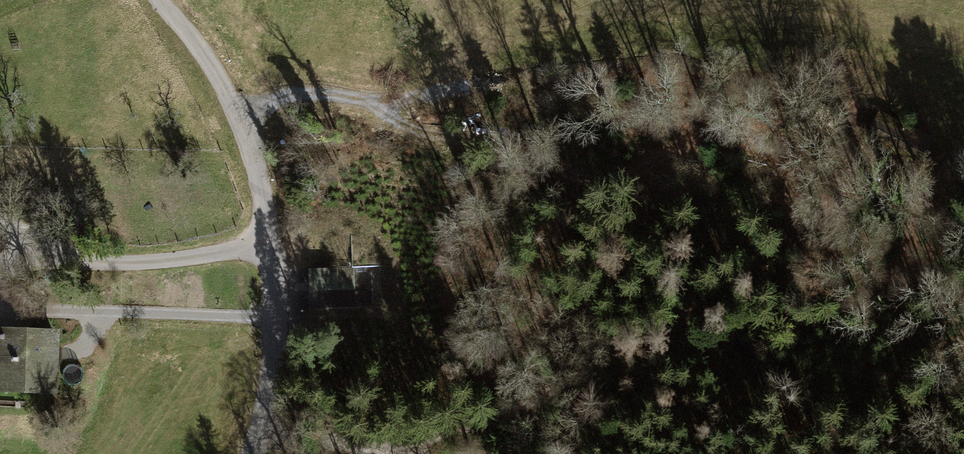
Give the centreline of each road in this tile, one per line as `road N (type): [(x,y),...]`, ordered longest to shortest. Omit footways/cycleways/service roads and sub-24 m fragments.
road 1 (track): [(385,453),(568,389),(742,276),(824,203),(839,172)]
road 2 (unclassified): [(167,0),(244,115),(270,242),(273,349),(250,453)]
road 3 (track): [(261,430),(386,453)]

